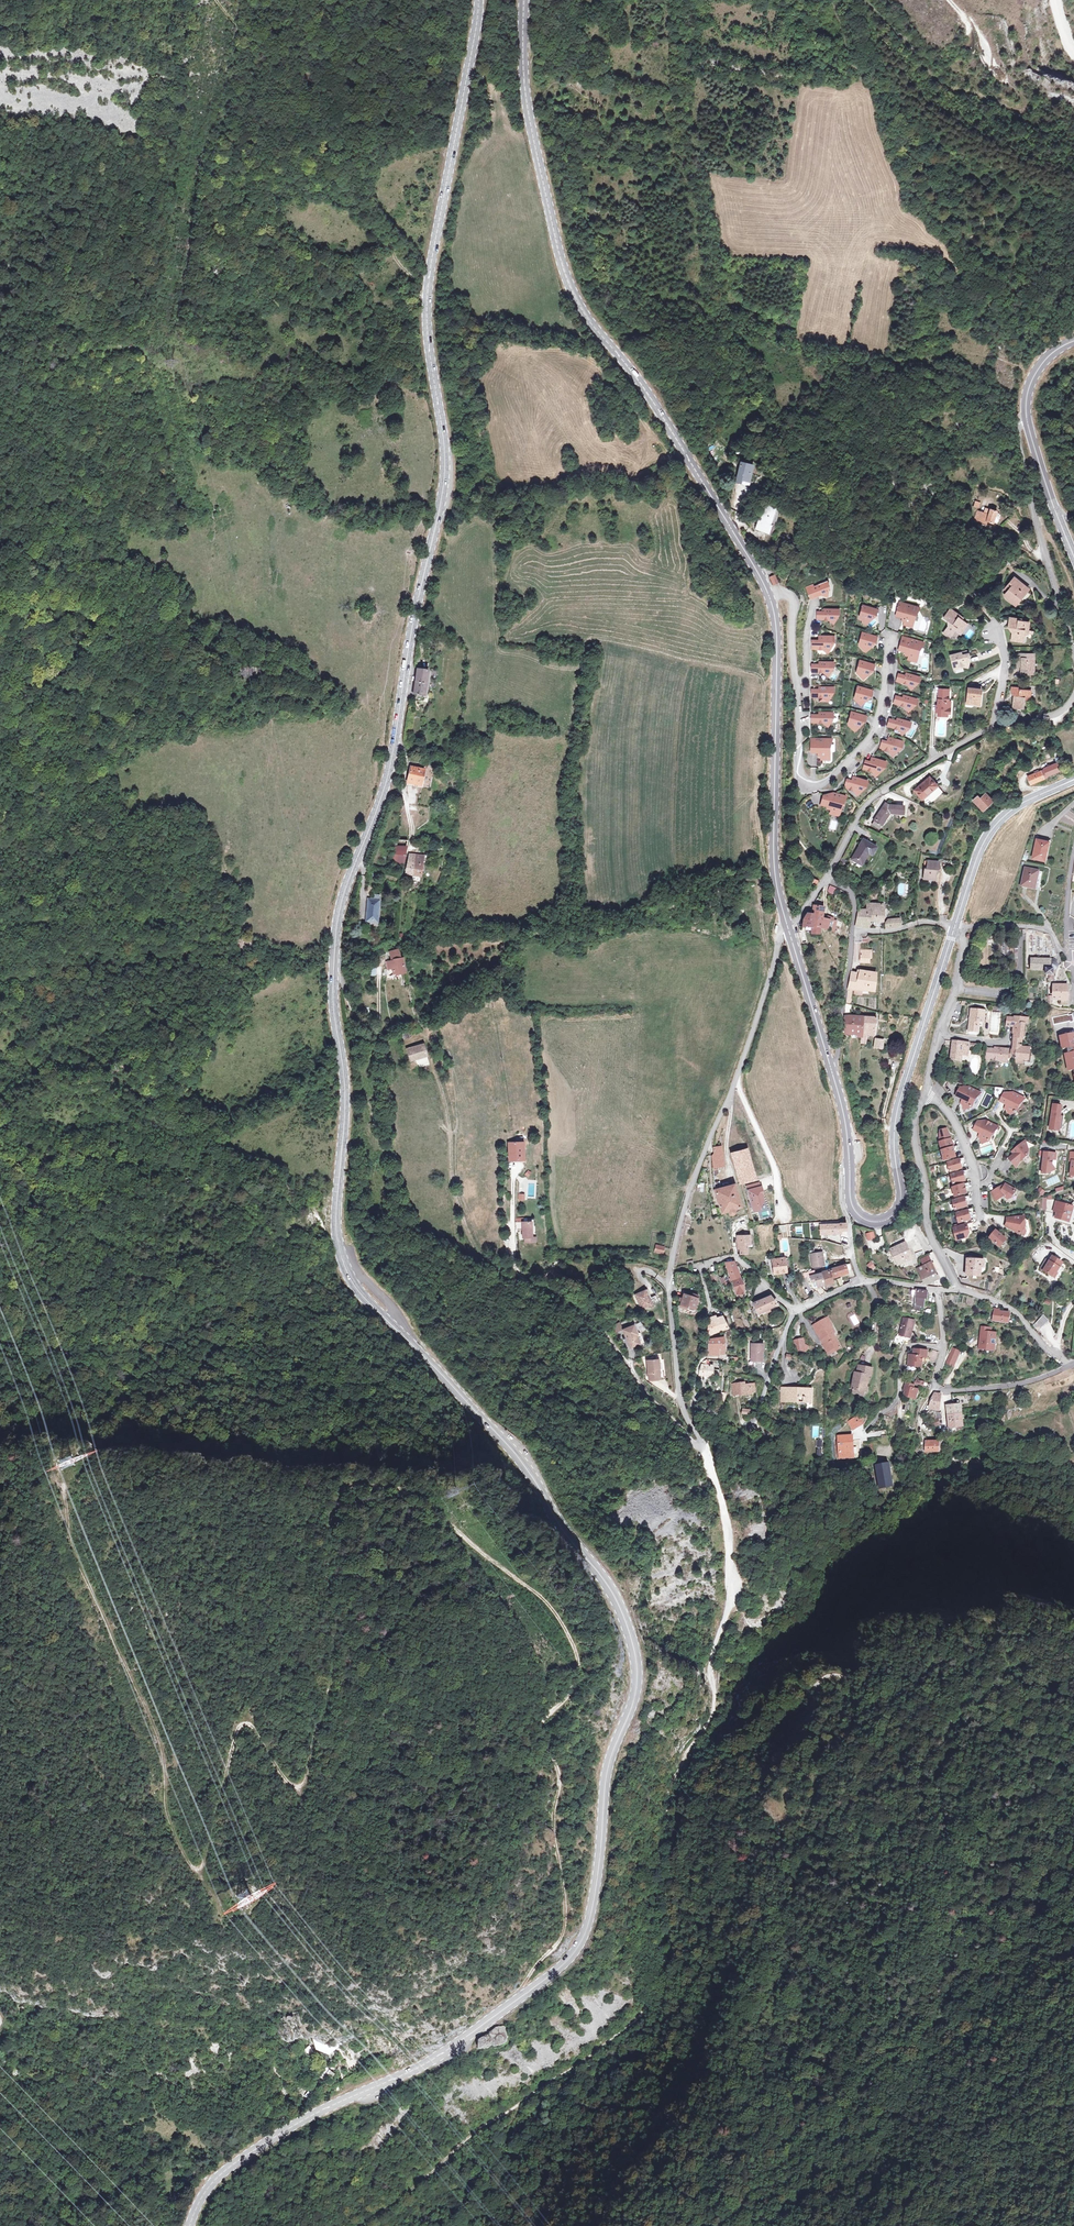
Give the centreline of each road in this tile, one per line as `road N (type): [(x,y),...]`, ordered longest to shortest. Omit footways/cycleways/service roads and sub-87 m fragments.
road 1 (secondary): [(478,0),(427,299),(445,473),(388,778),(335,932),(333,998),(345,1085),(337,1240),(353,1284),(520,1460),(602,1578),(629,1630),(638,1684),(608,1767),(597,1883),(577,1950),(428,2063),(302,2121),(237,2162),(208,2189),(189,2225)]
road 2 (track): [(519,1999),(566,1920),(553,1820),(560,1780),(542,1725),(575,1690),(579,1672),(549,1605),(426,1501),(366,1485),(331,1494),(324,1521),(335,1626),(332,1680),(305,1777),(299,1786),(287,1782),(254,1729),(240,1726),(203,1865),(194,1868),(165,1805),(159,1738),(71,1549),(61,1466)]
road 3 (secondary): [(768,593),(644,389),(573,295),(526,100),(524,0)]
road 4 (track): [(215,0),(427,299),(470,333),(572,351),(662,417)]
road 5 (track): [(362,2225),(479,2131),(628,2028),(653,1999),(666,1963),(659,1872),(676,1769)]
road 6 (track): [(676,1769),(714,1707),(710,1664),(733,1588),(722,1501),(699,1446),(652,1399),(600,1326),(519,1277)]
road 7 (residential): [(789,929),(675,1247),(674,1346),(680,1400),(693,1428)]
road 8 (secondary): [(955,926),(896,1108),(895,1215),(867,1221),(854,1212),(849,1158)]
road 9 (secondary): [(789,929),(774,870),(777,632),(768,593)]
road 10 (track): [(947,0),(1021,95),(1022,113),(945,87),(865,0)]
road 11 (residential): [(796,682),(800,777),(809,785),(826,782),(869,739),(888,632)]
road 12 (track): [(133,1063),(160,1087),(181,1137),(298,1191),(337,1240)]
road 13 (residential): [(1073,656),(1020,444),(1026,418)]
road 14 (track): [(1026,418),(987,397),(896,377),(798,334)]
road 15 (residential): [(826,878),(881,790),(993,727)]
road 16 (residential): [(925,1095),(915,1140),(926,1223),(957,1291)]
road 17 (track): [(379,1050),(387,1176),(394,1208),(416,1247)]
road 18 (secondary): [(1073,780),(999,825),(981,850),(955,926)]
road 19 (residential): [(943,1348),(934,1387),(945,1391),(1006,1387),(1070,1364)]
road 20 (residential): [(955,926),(963,938),(959,989),(925,1095)]
road 21 (residential): [(693,1428),(708,1302),(700,1265)]
road 22 (secondary): [(832,1073),(789,929)]
road 23 (residential): [(832,1073),(853,932)]
road 24 (residential): [(974,598),(1000,628),(1006,661),(993,727)]
road 25 (residential): [(957,1291),(1002,1304),(1070,1364)]
road 26 (residential): [(925,1095),(955,1121),(975,1169),(978,1212)]
road 27 (residential): [(955,926),(1050,932),(1069,963)]
road 28 (residential): [(861,1280),(840,1189),(849,1158)]
road 29 (residential): [(752,1427),(796,1310)]

